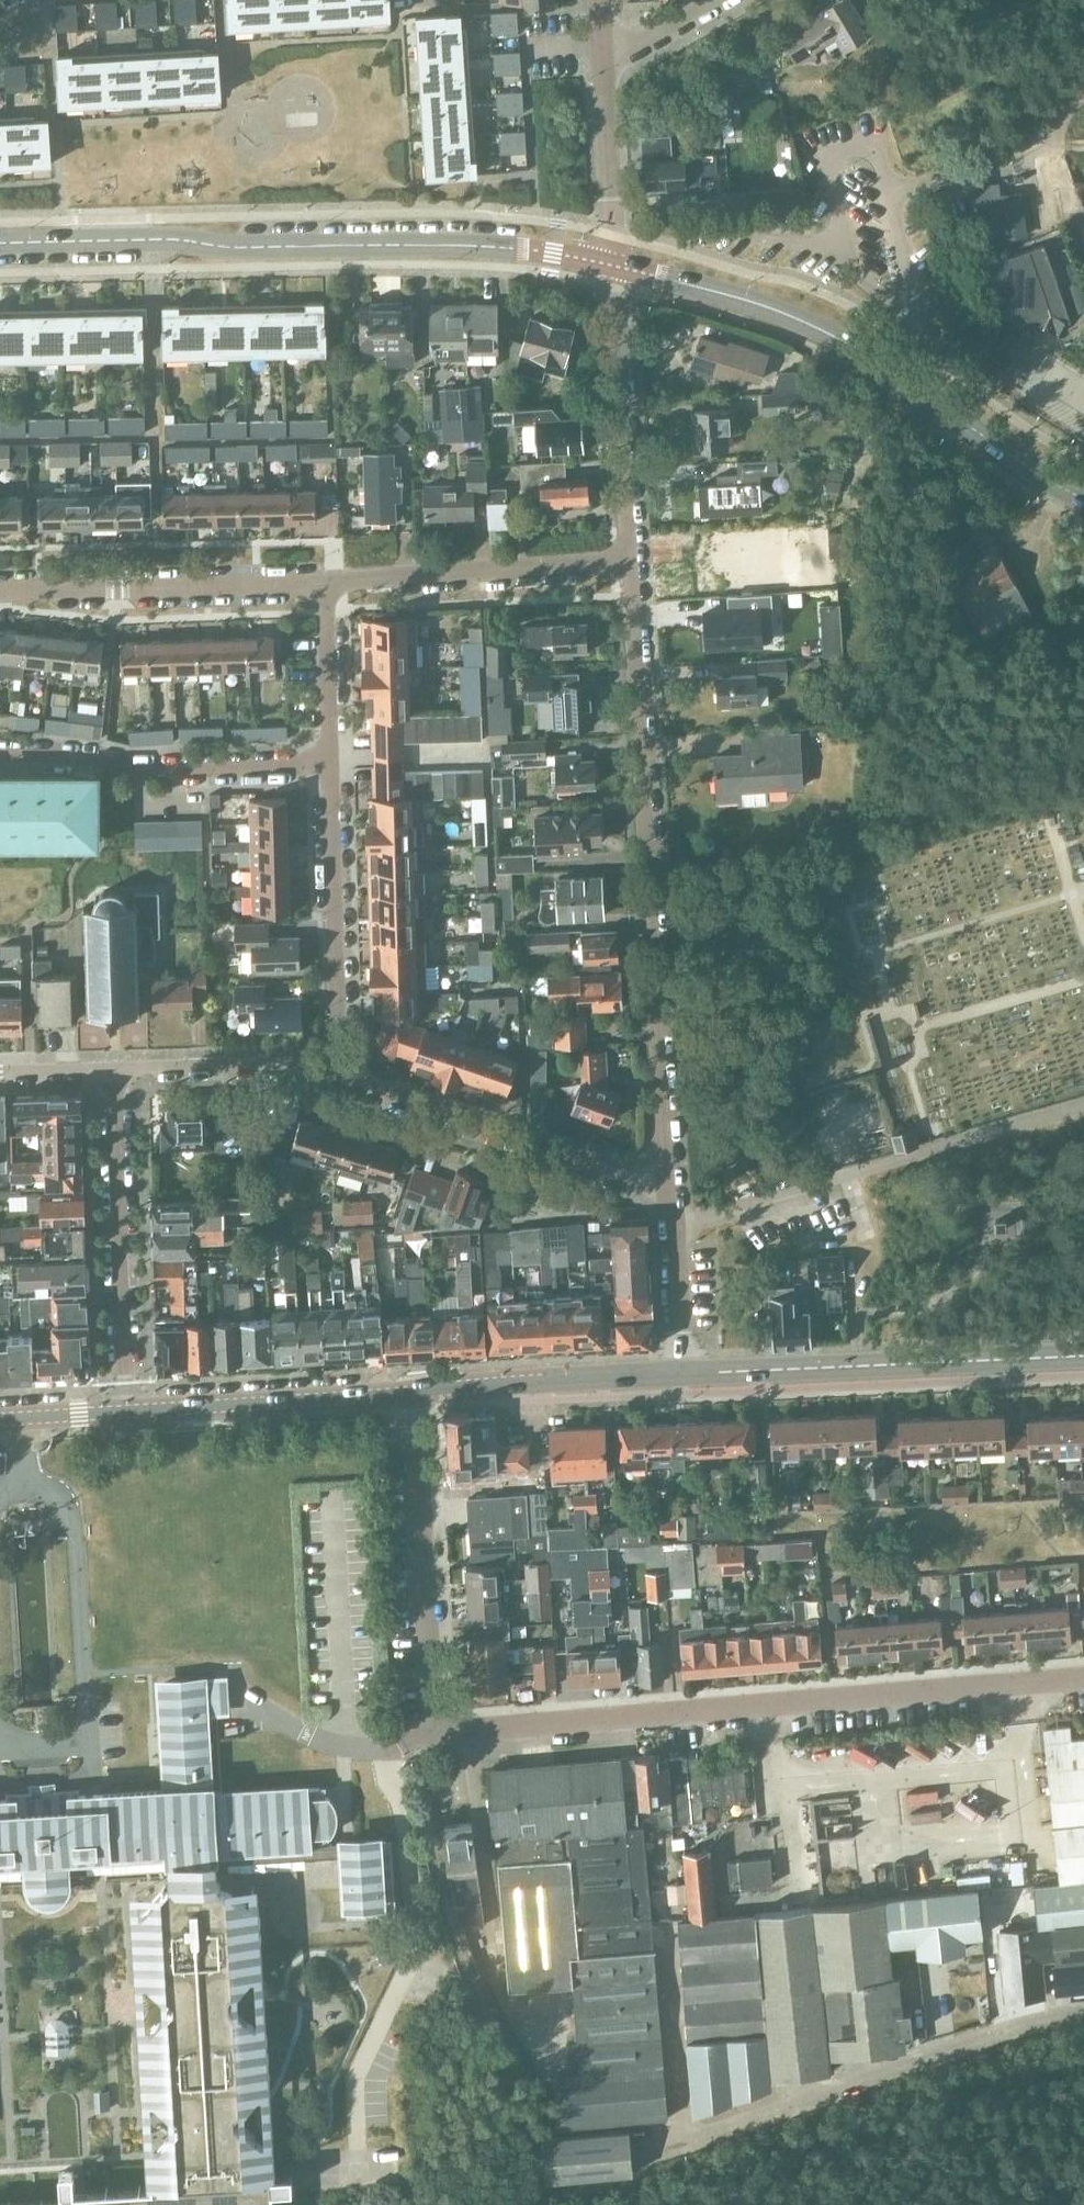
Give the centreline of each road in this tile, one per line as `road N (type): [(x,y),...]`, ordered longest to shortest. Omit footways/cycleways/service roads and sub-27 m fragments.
road 1 (residential): [(429,1735),(1083,1673)]
road 2 (residential): [(671,1195),(632,562)]
road 3 (secondary): [(0,244),(473,248),(615,266)]
road 4 (secondary): [(1083,500),(811,326),(615,266)]
road 5 (residential): [(680,2131),(725,2126),(1036,2020),(1083,2014)]
road 6 (secondary): [(678,1379),(1083,1359)]
road 7 (residential): [(671,1195),(326,1077)]
road 8 (residential): [(126,1413),(114,1068)]
road 9 (residential): [(429,1735),(411,1394)]
road 10 (residential): [(0,757),(101,758),(176,771),(334,764)]
road 11 (residential): [(0,591),(329,581)]
road 12 (residential): [(326,1077),(334,764)]
road 13 (residential): [(329,581),(632,562)]
road 14 (residential): [(632,562),(615,266)]
road 15 (secondary): [(126,1413),(411,1394)]
road 16 (secondary): [(411,1394),(678,1379)]
road 17 (residential): [(326,1077),(283,1067),(114,1068)]
road 18 (residential): [(615,266),(606,78)]
road 19 (residential): [(678,1379),(671,1195)]
road 20 (residential): [(334,764),(329,581)]
road 21 (unclassified): [(606,78),(726,0)]
road 22 (secondary): [(0,1420),(126,1413)]

